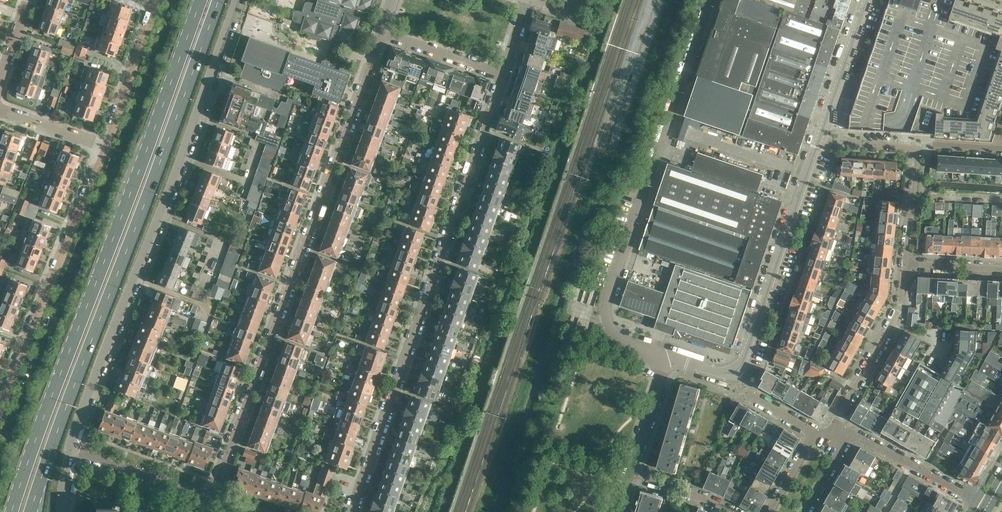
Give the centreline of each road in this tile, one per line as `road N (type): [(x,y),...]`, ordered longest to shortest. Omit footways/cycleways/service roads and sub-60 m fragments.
road 1 (primary): [(200,0),(11,511)]
road 2 (primary): [(30,511),(218,0)]
road 3 (residential): [(212,500),(377,33)]
road 4 (tertiary): [(74,447),(243,0)]
road 5 (residential): [(351,511),(504,75)]
road 6 (unclassified): [(665,364),(662,354),(593,334),(708,0)]
road 7 (residential): [(820,139),(735,373),(665,364)]
road 8 (residential): [(0,412),(105,138)]
road 9 (residential): [(837,423),(900,308),(905,263)]
road 10 (residential): [(987,507),(853,432)]
road 11 (unclassified): [(867,0),(820,139)]
road 12 (residential): [(105,138),(150,0)]
road 13 (residential): [(377,33),(504,75)]

